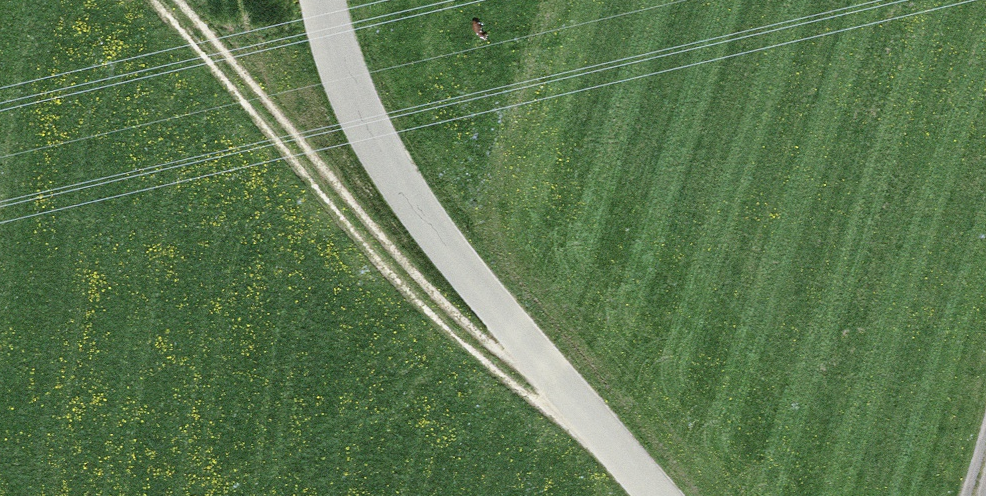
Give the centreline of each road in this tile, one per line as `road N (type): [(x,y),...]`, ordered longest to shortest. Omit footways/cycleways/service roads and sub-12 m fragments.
road 1 (track): [(608,440),(441,314),(165,0)]
road 2 (unclassified): [(323,0),(361,113),(421,215),(656,495)]

